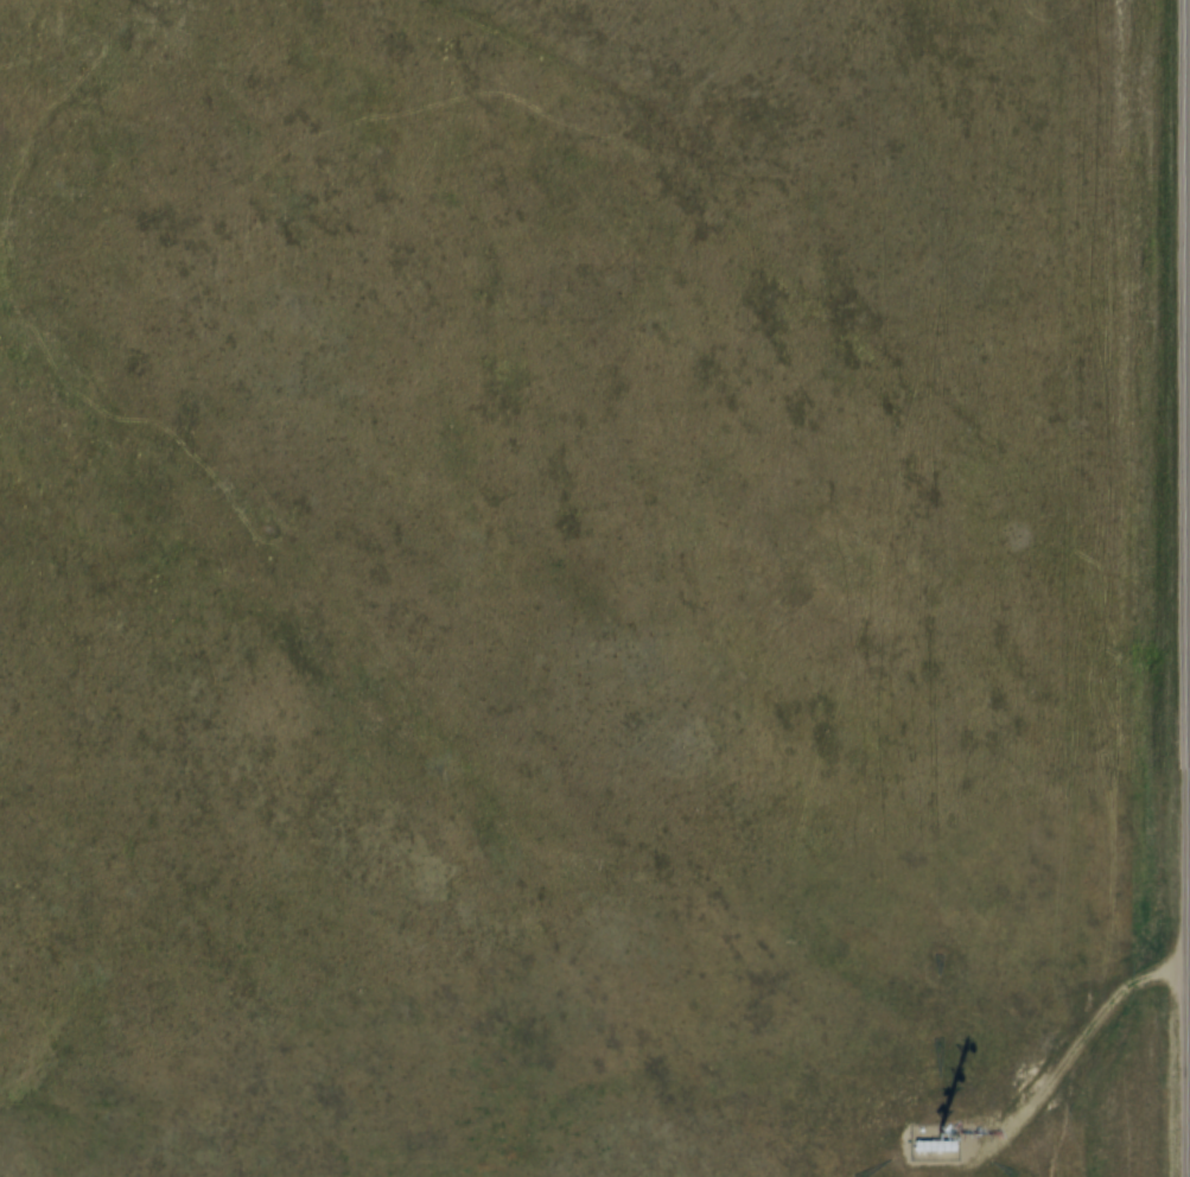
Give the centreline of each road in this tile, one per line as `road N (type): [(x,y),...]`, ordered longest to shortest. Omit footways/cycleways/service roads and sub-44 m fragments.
road 1 (primary): [(1189,0),(1189,134)]

